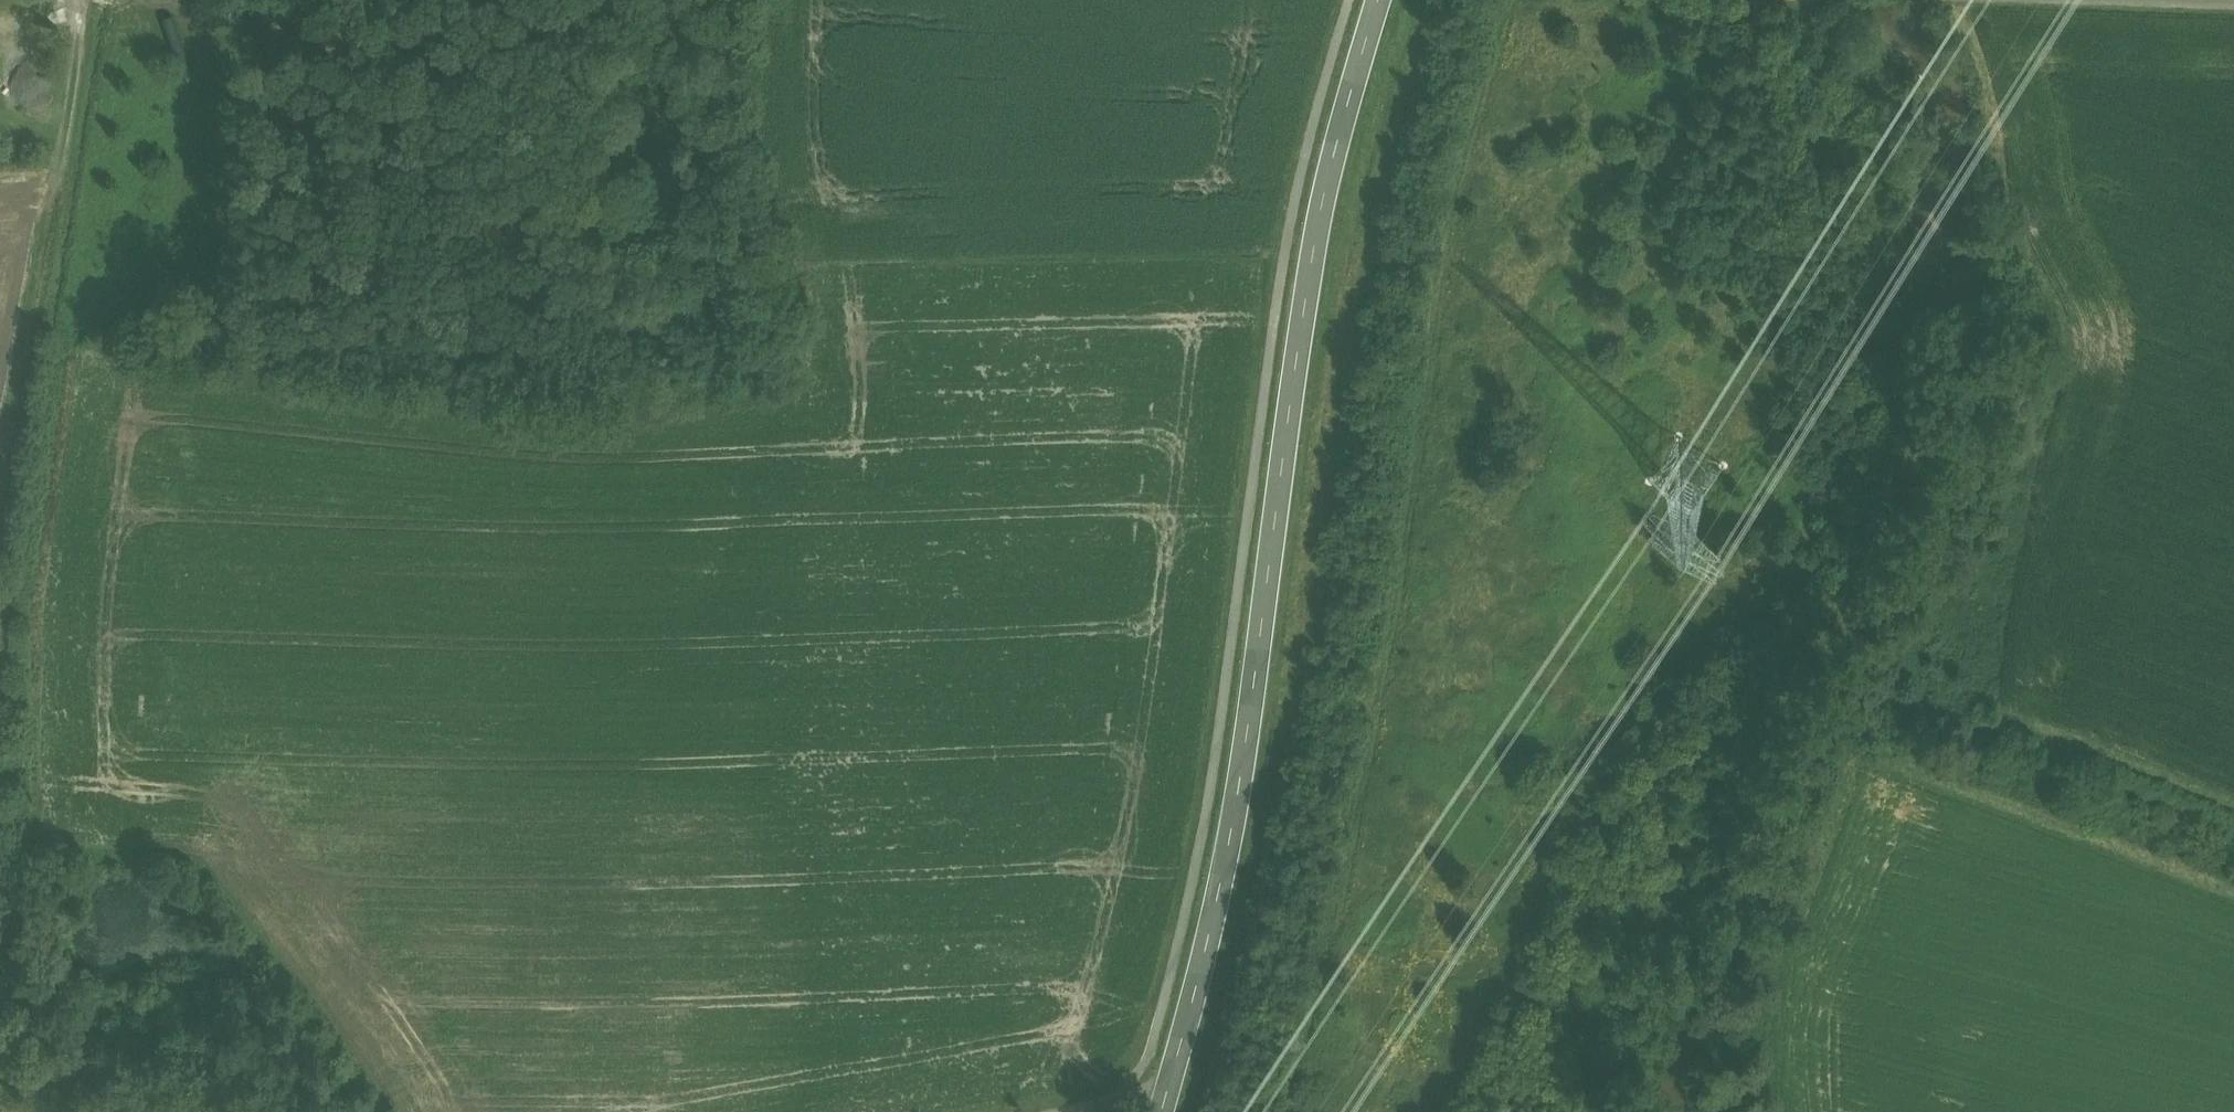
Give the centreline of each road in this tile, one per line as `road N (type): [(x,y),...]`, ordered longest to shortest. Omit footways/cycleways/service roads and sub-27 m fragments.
road 1 (secondary): [(1161,1111),(1225,868),(1319,225),(1379,0)]
road 2 (unclassified): [(2233,4),(2092,0)]

